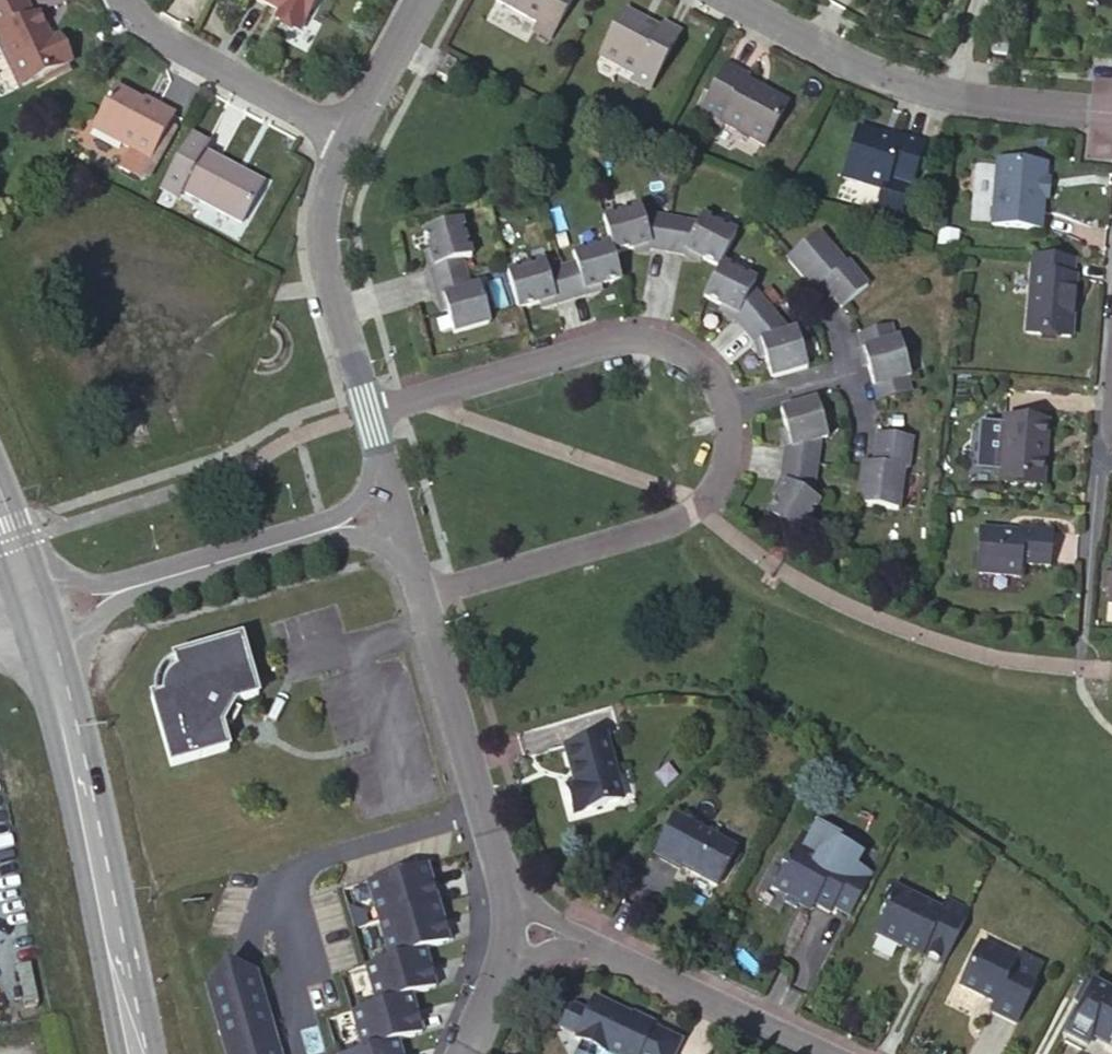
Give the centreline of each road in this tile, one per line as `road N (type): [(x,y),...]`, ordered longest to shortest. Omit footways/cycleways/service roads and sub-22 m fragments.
road 1 (residential): [(416,592),(692,509),(719,467),(718,396),(699,364),(674,344),(635,339),(398,396),(367,411)]
road 2 (secondary): [(37,614),(147,1053)]
road 3 (residential): [(741,0),(923,92),(1111,113)]
road 4 (residential): [(395,513),(37,614)]
road 5 (residential): [(830,1053),(579,936),(503,917)]
road 6 (residential): [(503,917),(416,592)]
road 7 (residential): [(367,411),(320,238),(330,172),(346,142)]
road 8 (residential): [(346,142),(130,21),(120,0)]
road 9 (residential): [(346,142),(419,0)]
road 10 (residential): [(503,917),(493,967),(454,1053)]

